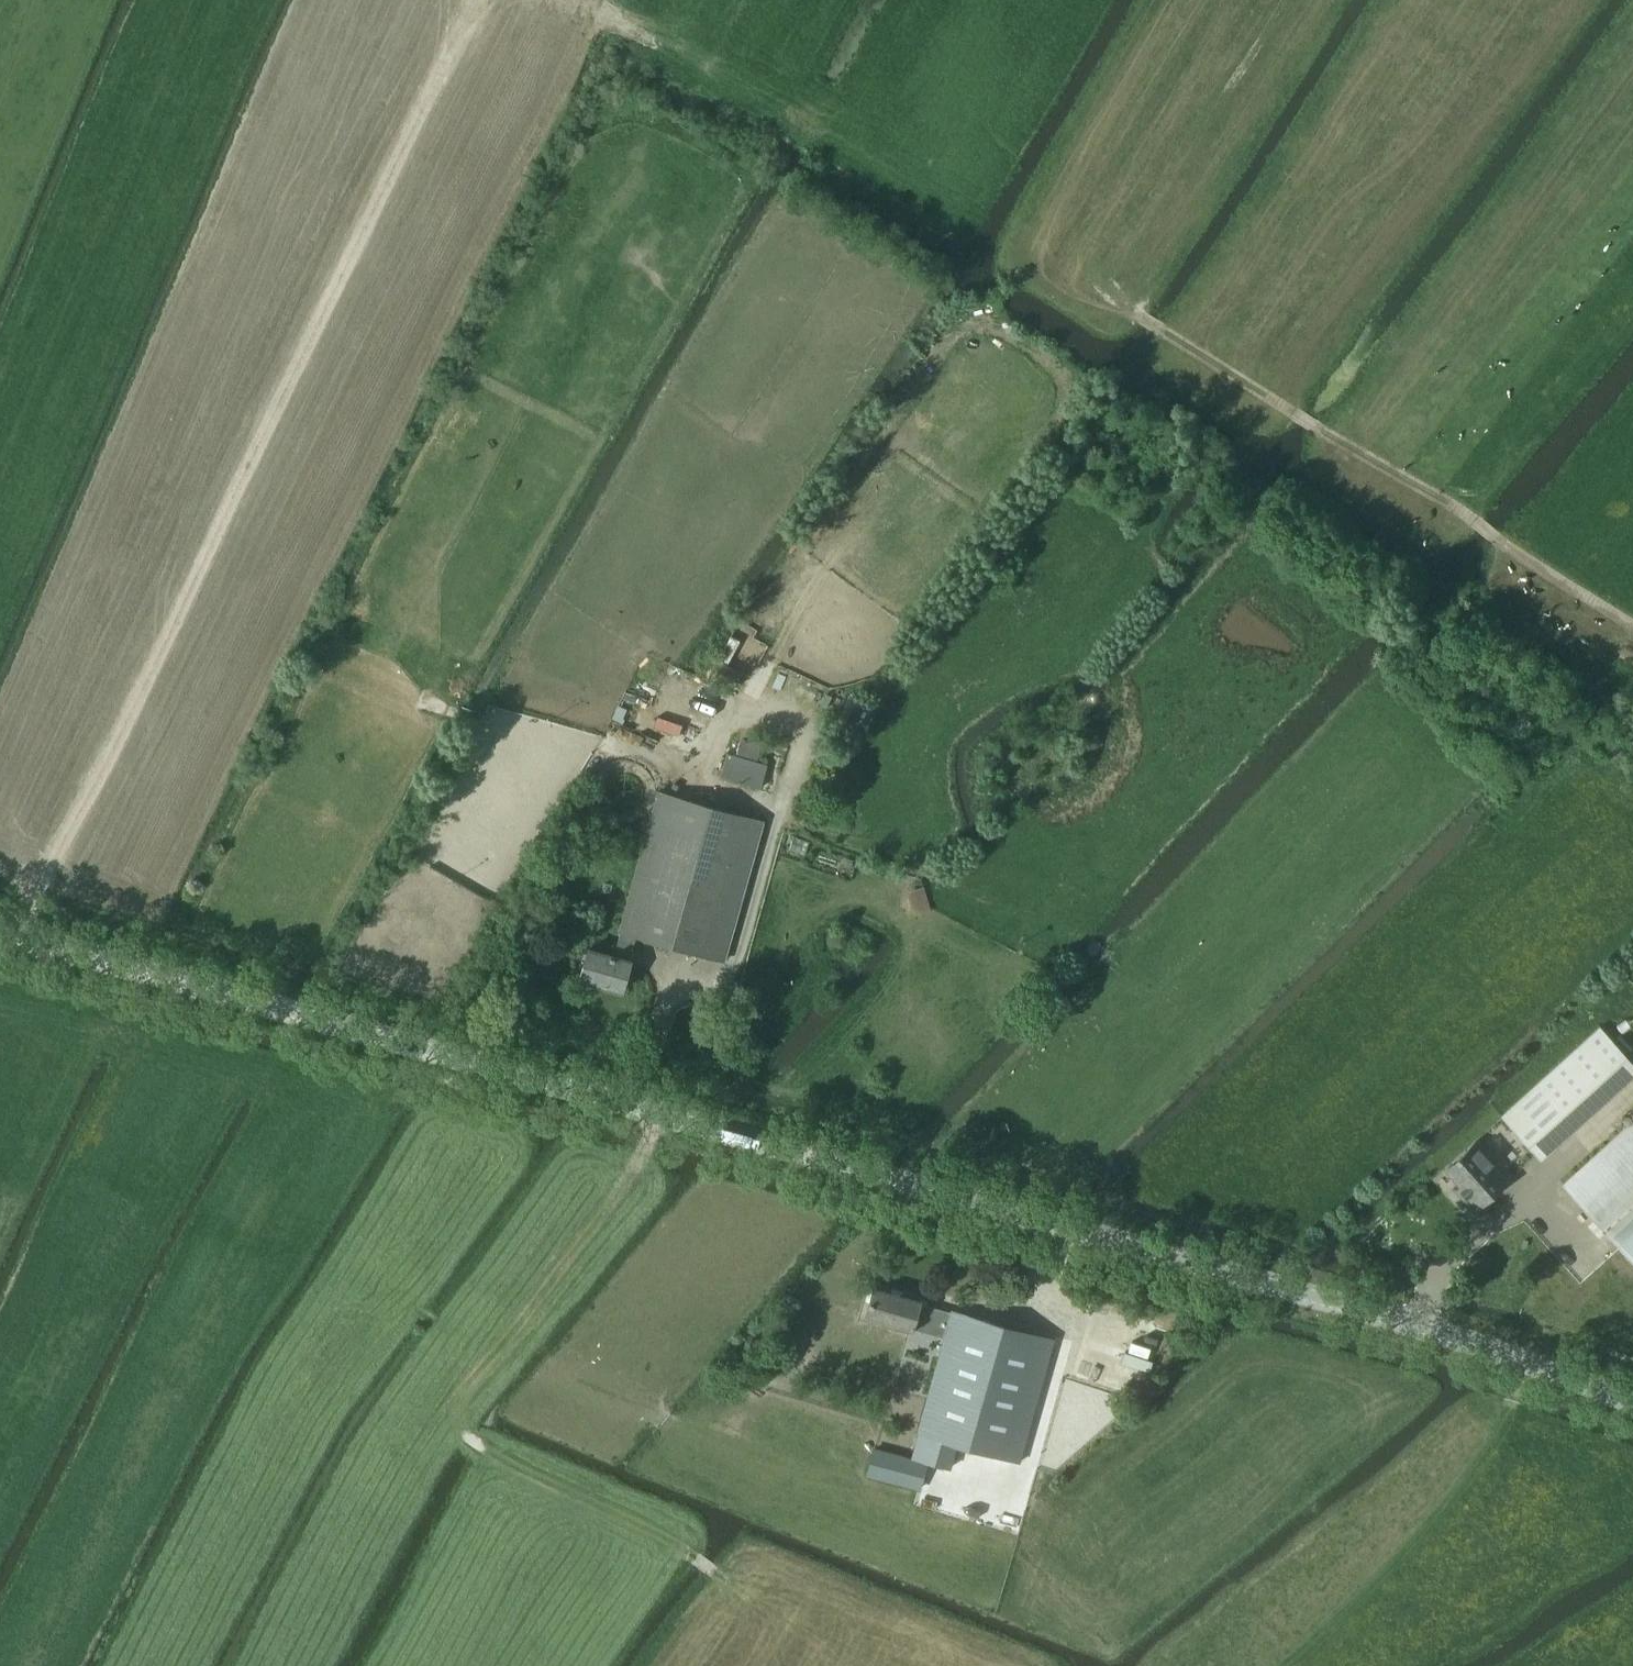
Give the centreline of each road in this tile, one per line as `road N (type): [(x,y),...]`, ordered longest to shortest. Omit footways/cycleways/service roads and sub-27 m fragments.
road 1 (unclassified): [(1632,1403),(1425,1329),(0,932)]

